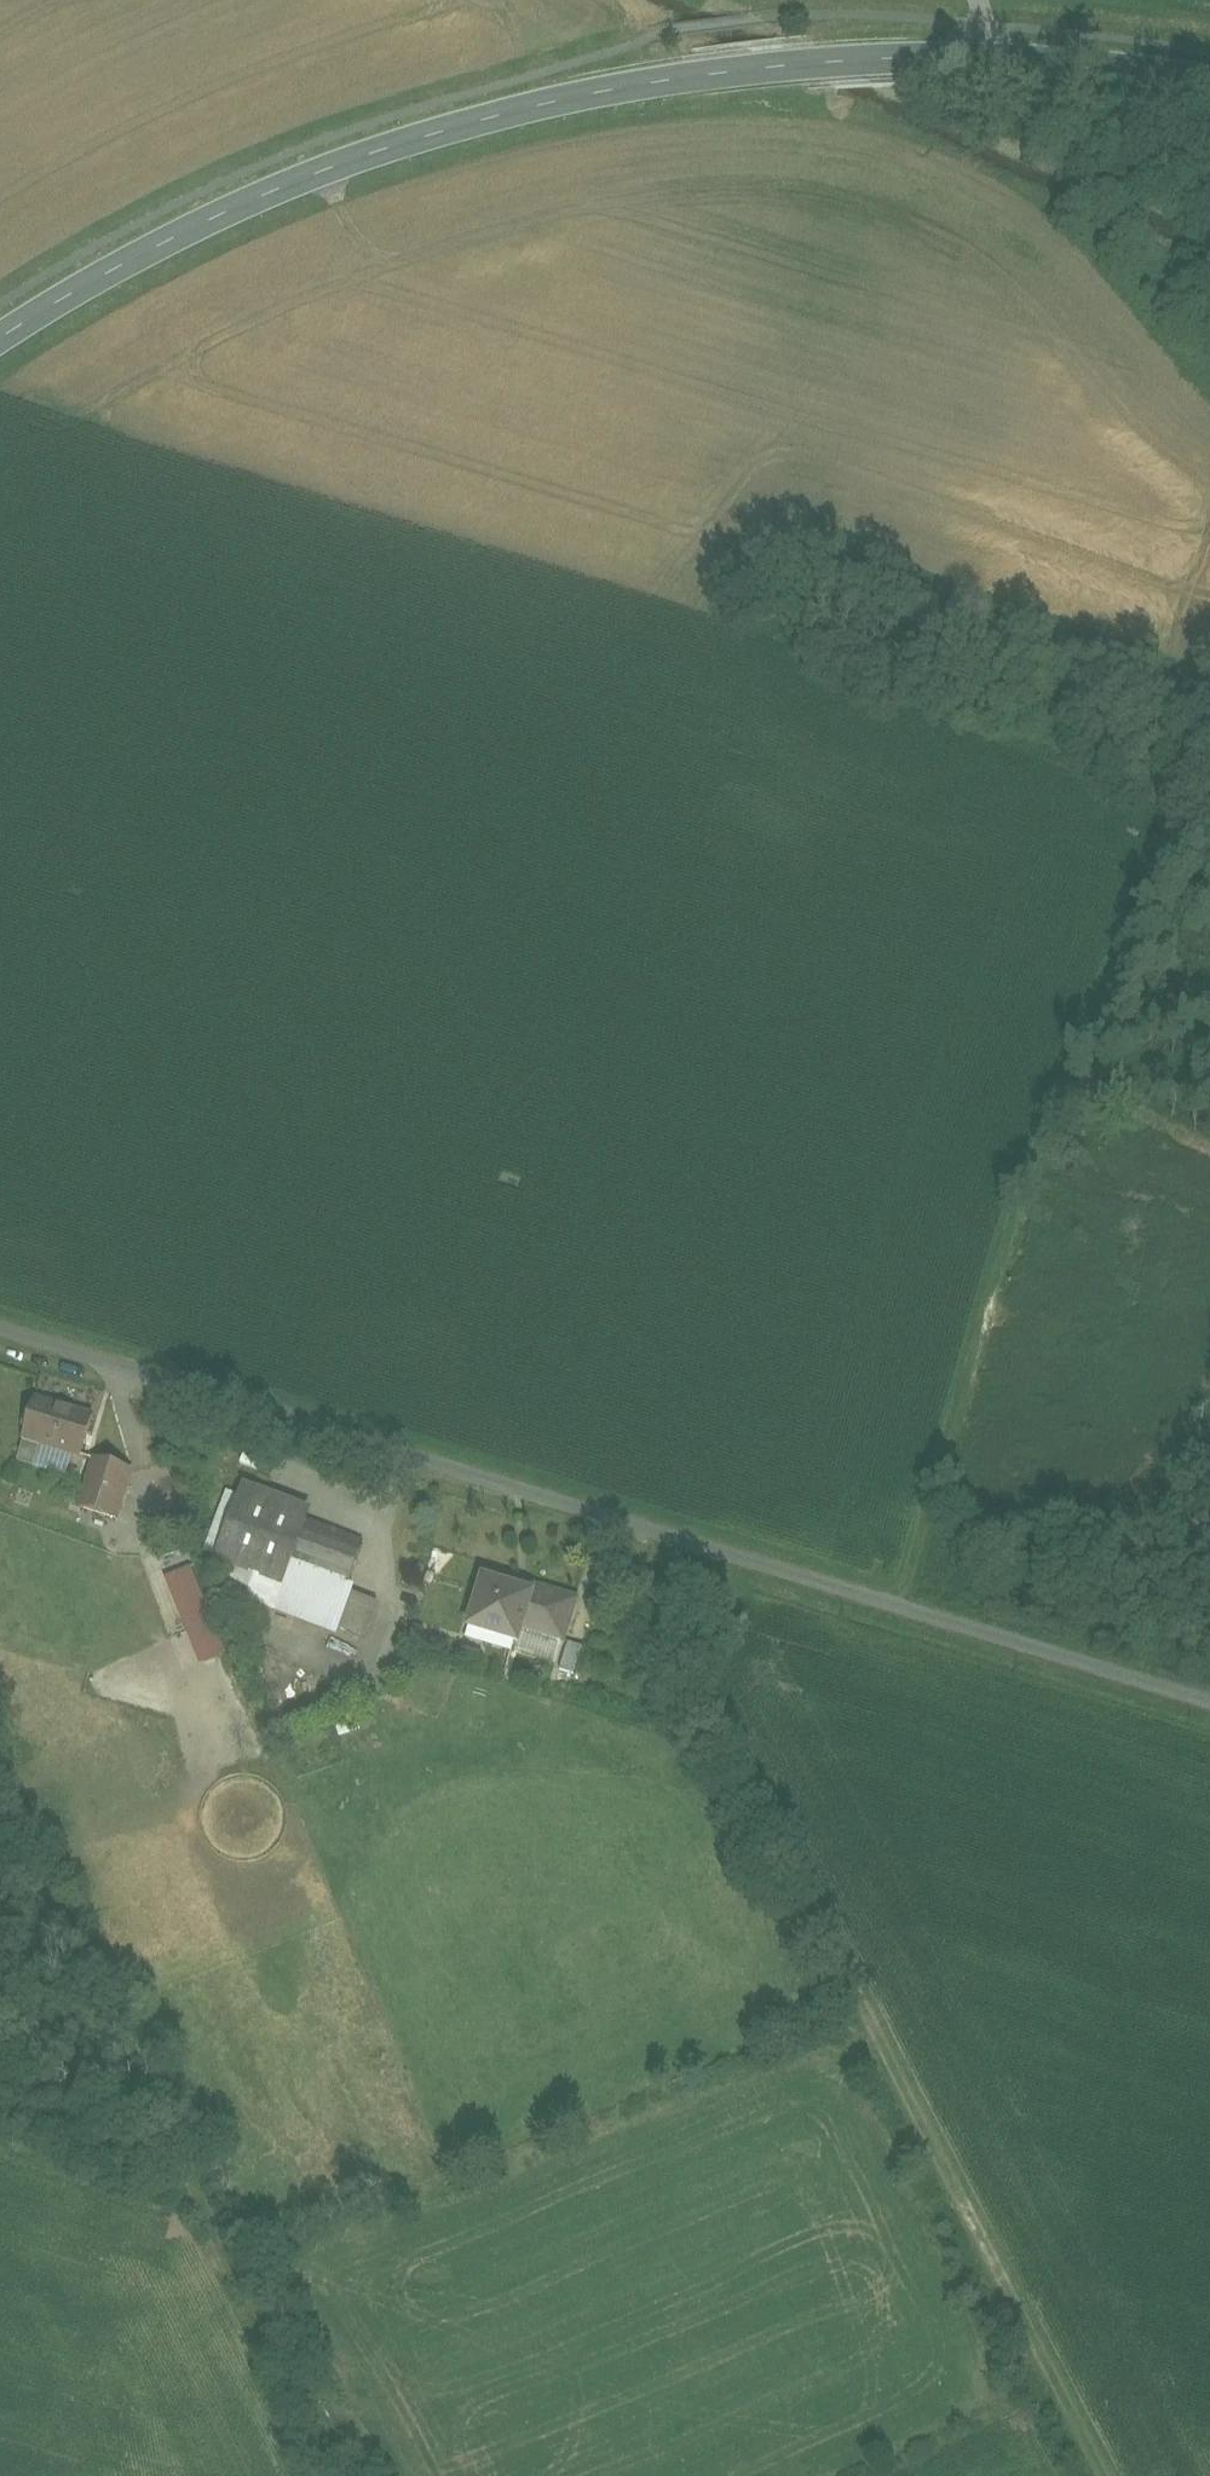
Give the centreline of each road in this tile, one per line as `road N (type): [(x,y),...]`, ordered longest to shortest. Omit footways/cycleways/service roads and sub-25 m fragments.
road 1 (unclassified): [(1209,1704),(0,1333)]
road 2 (tertiary): [(1209,88),(1059,65),(856,62),(620,89),(372,153),(213,217),(0,336)]

